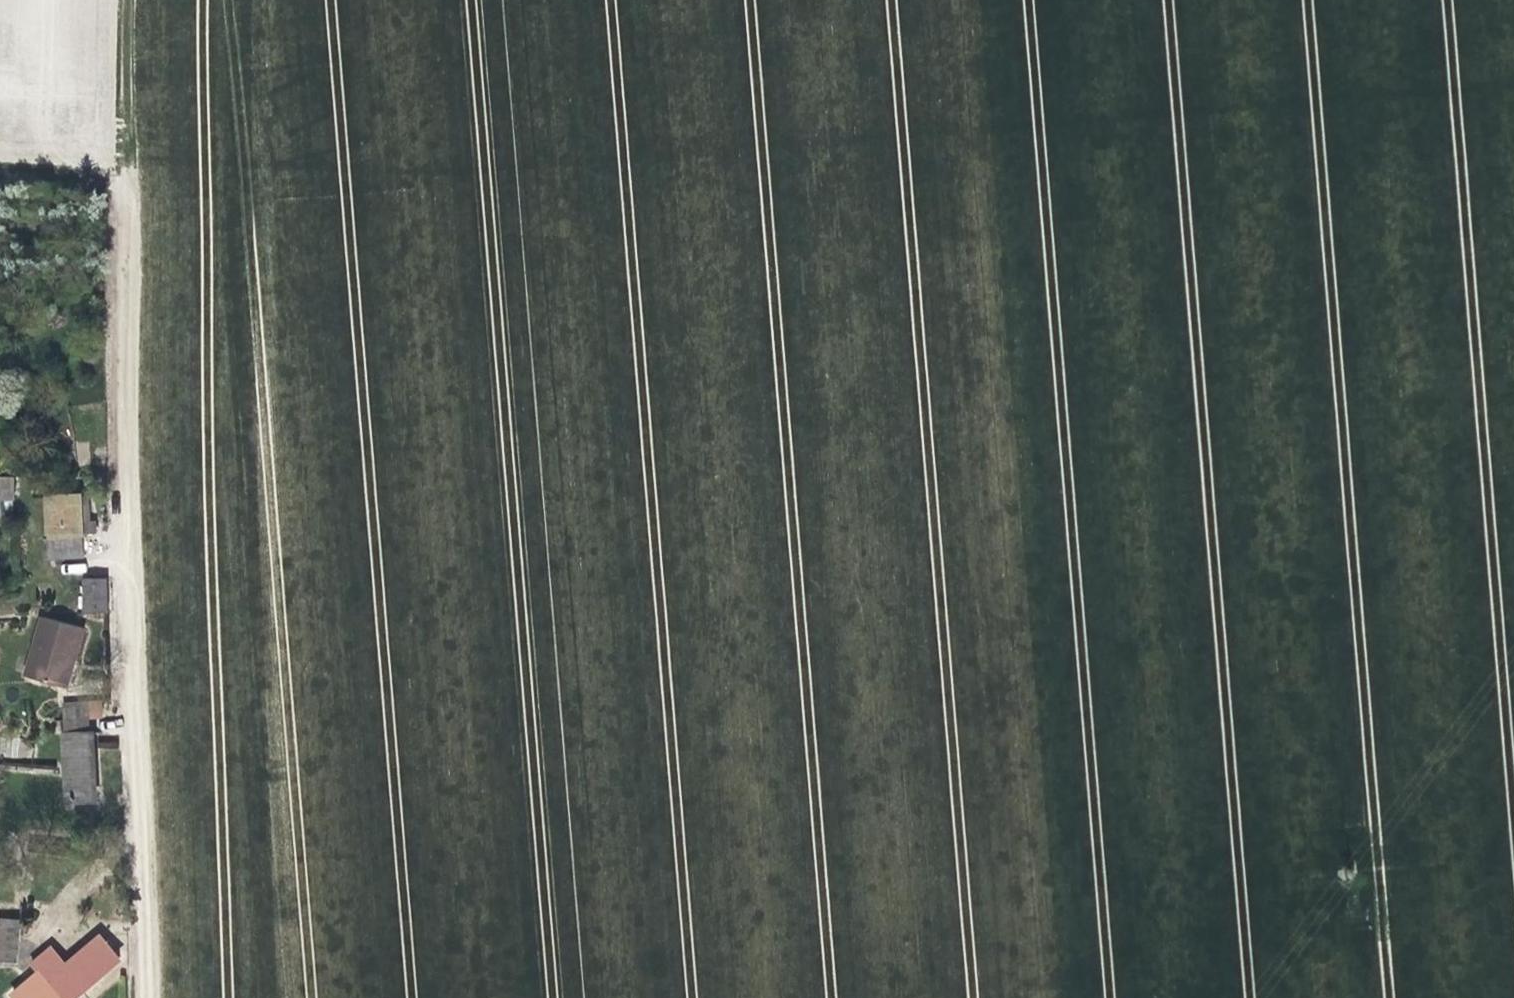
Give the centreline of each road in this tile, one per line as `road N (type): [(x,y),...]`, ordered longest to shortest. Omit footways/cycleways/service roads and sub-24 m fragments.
road 1 (track): [(145,997),(125,163)]

